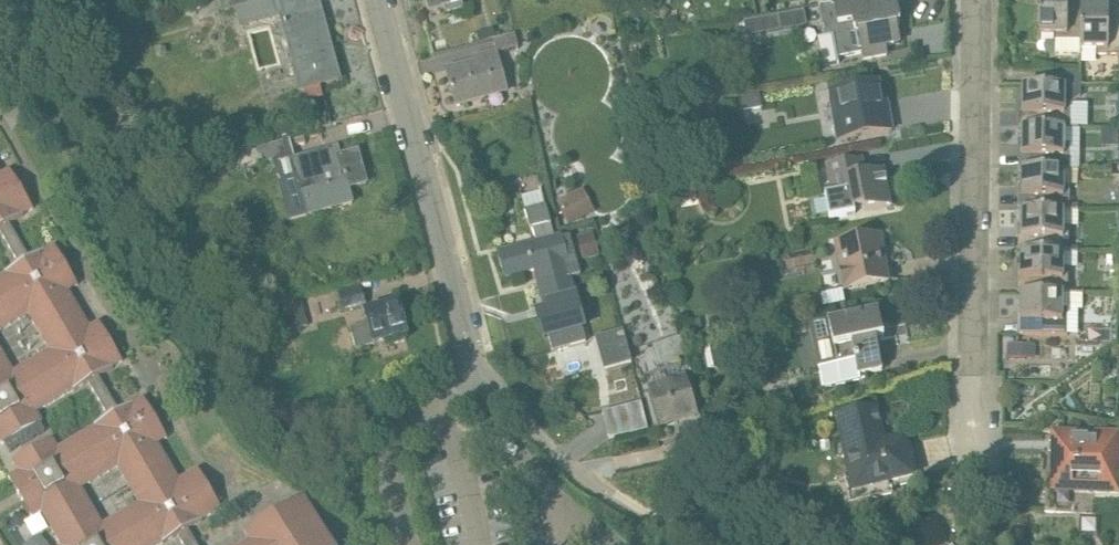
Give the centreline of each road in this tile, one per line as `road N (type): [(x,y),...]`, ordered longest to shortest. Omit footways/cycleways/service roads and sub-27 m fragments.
road 1 (unclassified): [(687,544),(582,475),(477,367),(377,0)]
road 2 (residential): [(971,462),(977,0)]

